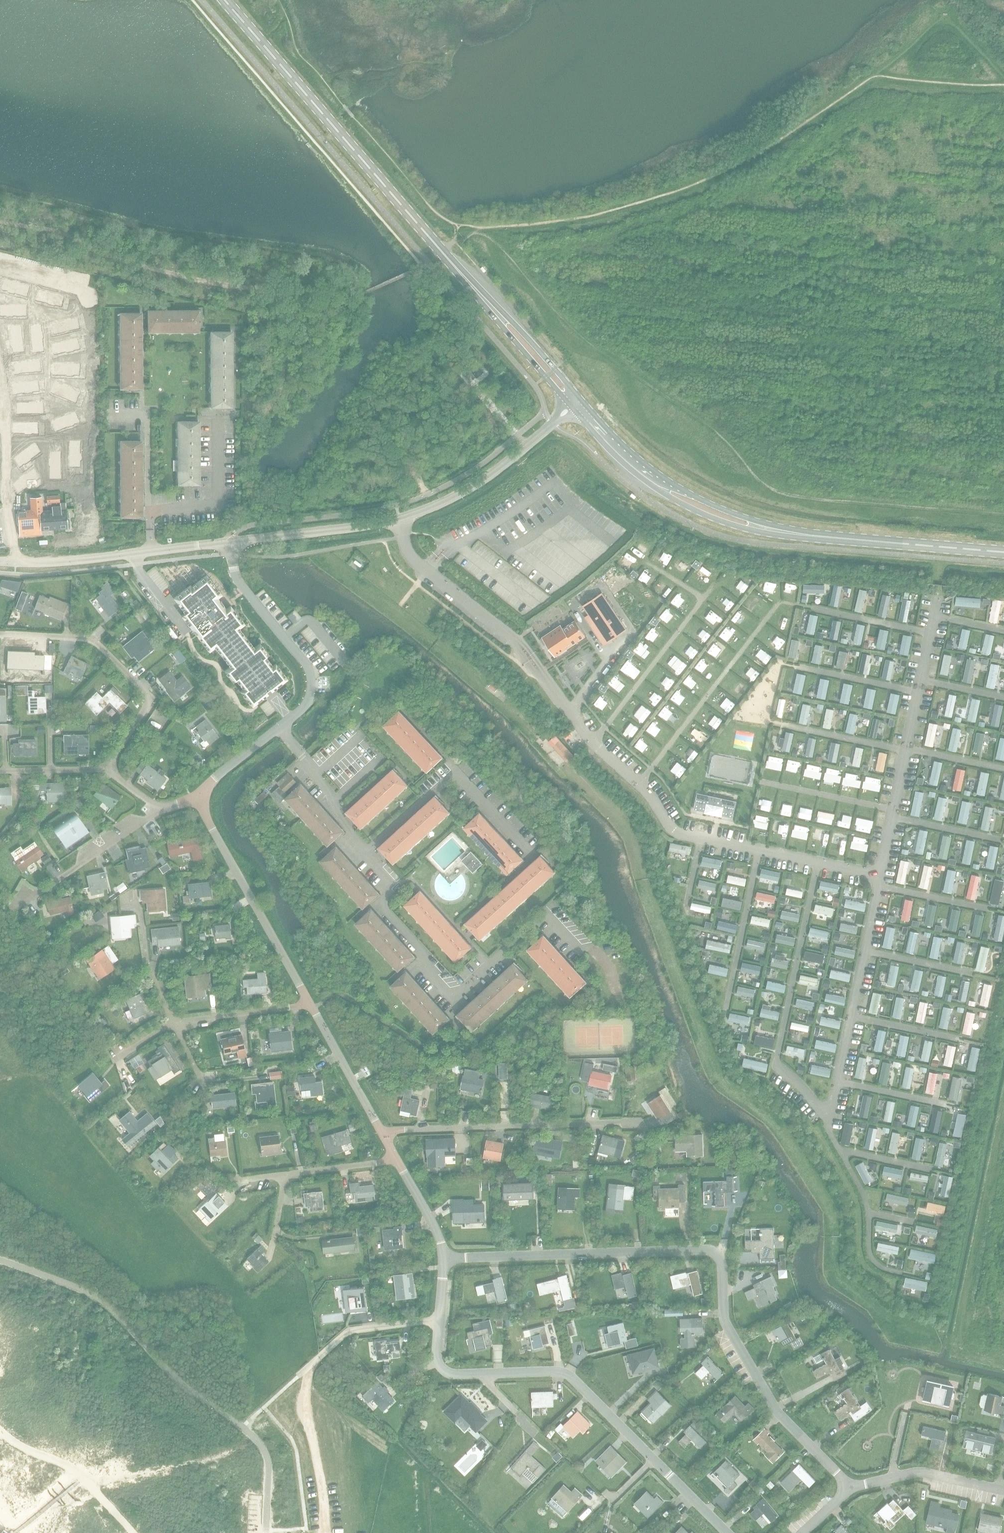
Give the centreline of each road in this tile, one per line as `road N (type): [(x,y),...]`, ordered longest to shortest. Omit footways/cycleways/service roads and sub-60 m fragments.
road 1 (unclassified): [(849,1487),(778,1413),(733,1338),(713,1252),(443,1258)]
road 2 (secondary): [(576,406),(224,0)]
road 3 (secondary): [(1003,551),(738,522),(651,478),(576,406)]
road 4 (unclassified): [(228,542),(372,525),(431,509),(472,488),(576,406)]
road 5 (unclassified): [(201,796),(302,707),(311,688),(305,662),(239,582),(228,542)]
road 6 (residential): [(106,772),(144,711),(141,695),(80,640),(0,635)]
road 7 (residential): [(381,1130),(631,1123)]
road 8 (unclassified): [(309,1002),(203,813),(201,796)]
road 9 (unclassified): [(0,561),(228,542)]
road 10 (unclassified): [(653,1460),(566,1373),(481,1374)]
road 11 (track): [(0,377),(16,562)]
road 12 (residential): [(161,809),(21,902)]
road 13 (unclassified): [(381,1130),(309,1002)]
road 14 (unclassified): [(309,1365),(350,1330),(439,1319)]
road 15 (residential): [(309,1002),(172,1022)]

